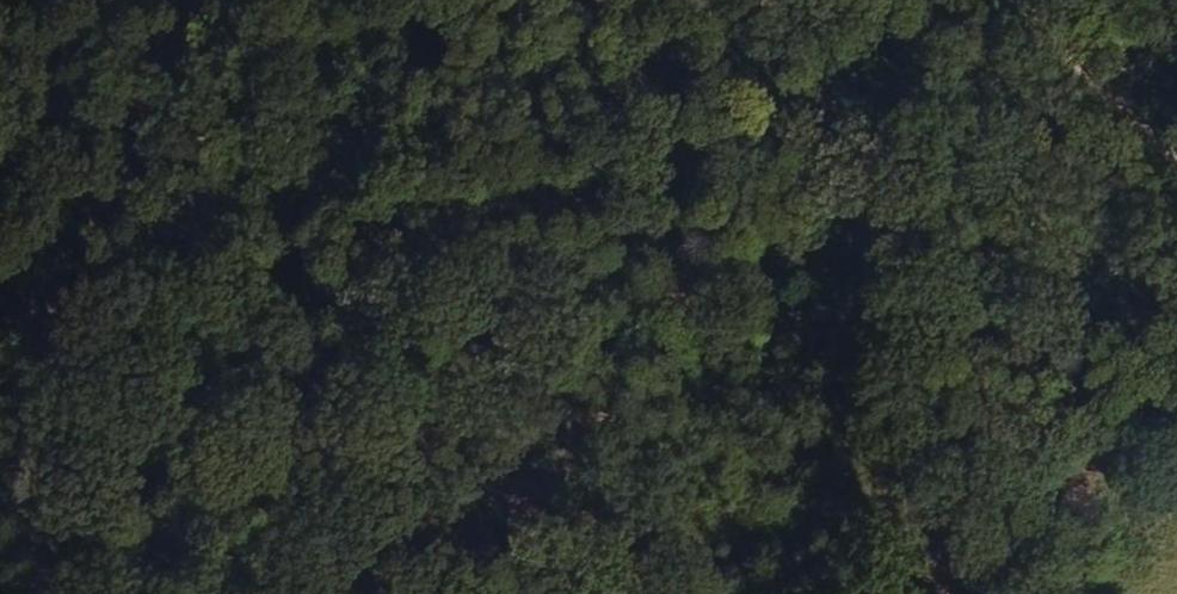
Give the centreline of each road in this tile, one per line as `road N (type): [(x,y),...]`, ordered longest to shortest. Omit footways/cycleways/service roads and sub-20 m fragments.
road 1 (track): [(303,0),(64,593)]
road 2 (track): [(1176,177),(1004,0)]

